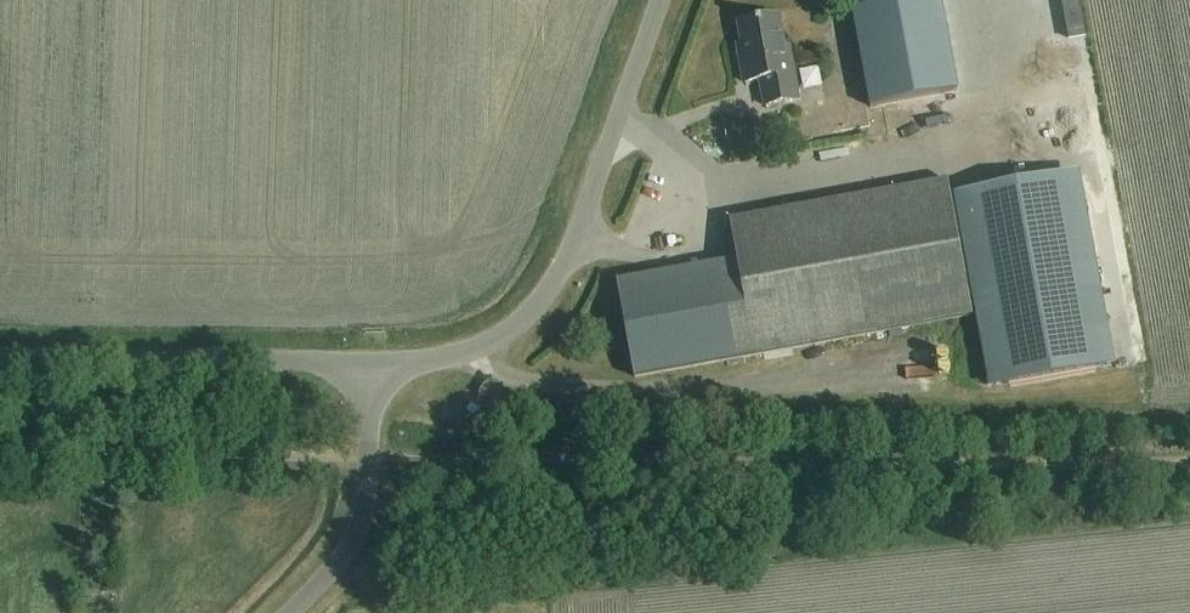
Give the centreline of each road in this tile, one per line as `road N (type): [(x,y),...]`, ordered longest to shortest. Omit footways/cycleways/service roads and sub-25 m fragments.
road 1 (unclassified): [(367,360),(469,352),(506,334),(548,297),(662,0)]
road 2 (unclassified): [(367,360),(0,356)]
road 3 (unclassified): [(291,612),(356,538),(370,458),(367,360)]

